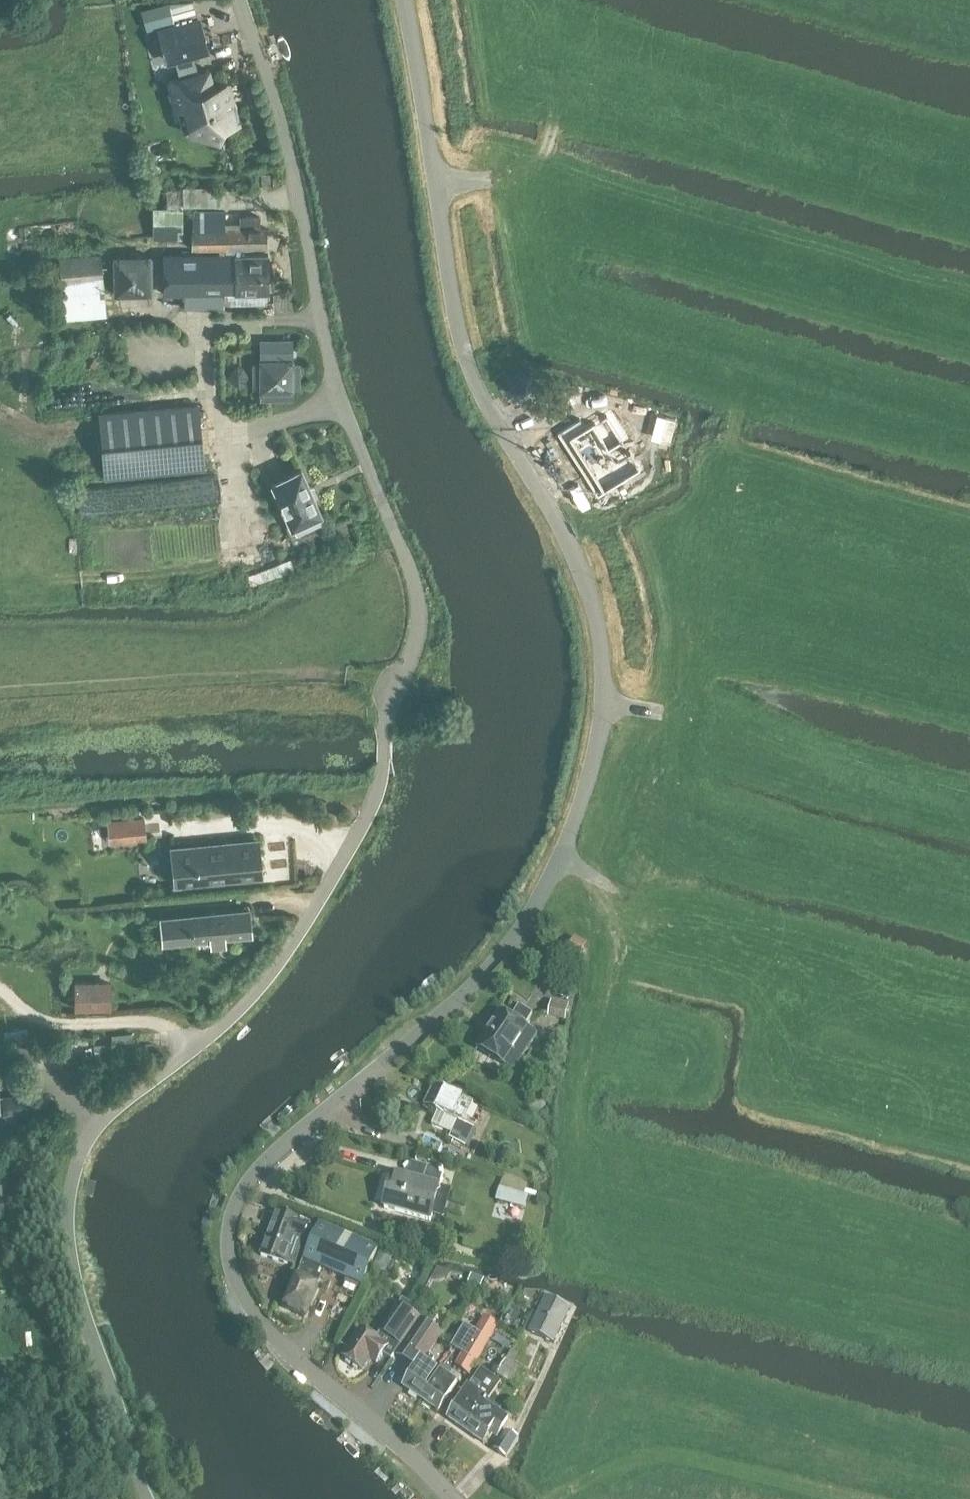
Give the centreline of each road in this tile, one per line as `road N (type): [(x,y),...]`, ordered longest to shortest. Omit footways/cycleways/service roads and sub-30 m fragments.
road 1 (unclassified): [(449,1498),(252,1309),(228,1244),(248,1180),(292,1131),(423,1026),(523,925),(564,840),(601,704),(603,648),(584,584),(454,336),(399,0)]
road 2 (unclassified): [(147,1498),(72,1253),(69,1198),(80,1149),(116,1108),(256,992),(299,939),(367,829),(384,714),(416,628),(418,585),(352,425),(241,0)]
road 3 (track): [(393,688),(330,672),(0,693)]
road 4 (track): [(0,990),(34,1019),(164,1026),(193,1048)]
road 5 (track): [(235,552),(201,568),(80,579)]

